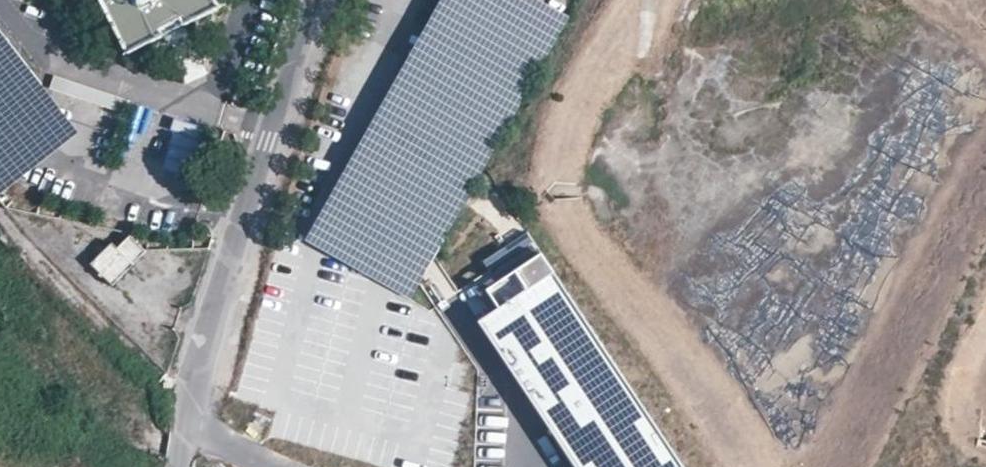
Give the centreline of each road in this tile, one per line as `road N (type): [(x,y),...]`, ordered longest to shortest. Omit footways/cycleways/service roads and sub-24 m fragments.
road 1 (residential): [(189,379),(310,0)]
road 2 (track): [(182,418),(161,382),(45,273),(0,216)]

